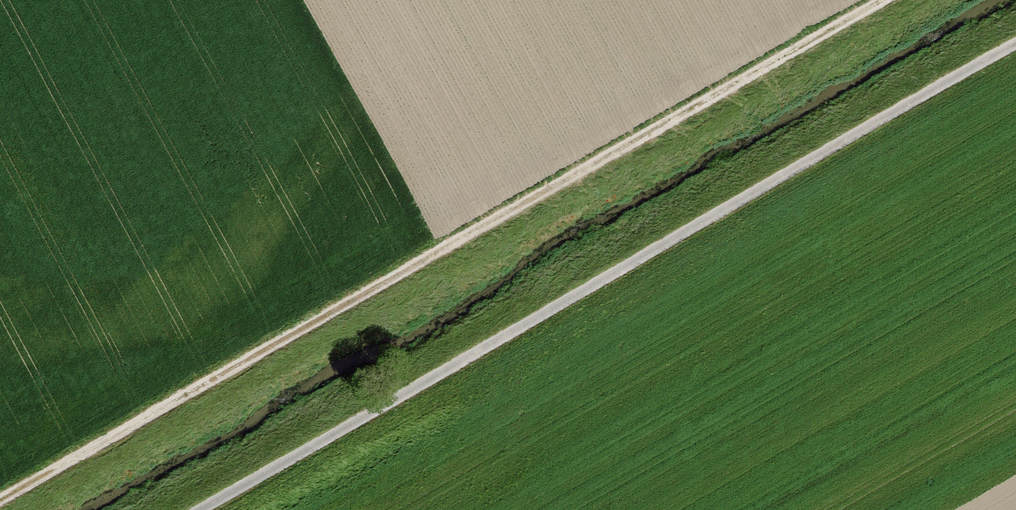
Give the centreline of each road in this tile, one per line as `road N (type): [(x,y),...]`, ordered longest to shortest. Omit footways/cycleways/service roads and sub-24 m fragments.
road 1 (track): [(858,0),(0,497)]
road 2 (track): [(200,509),(1015,49)]

